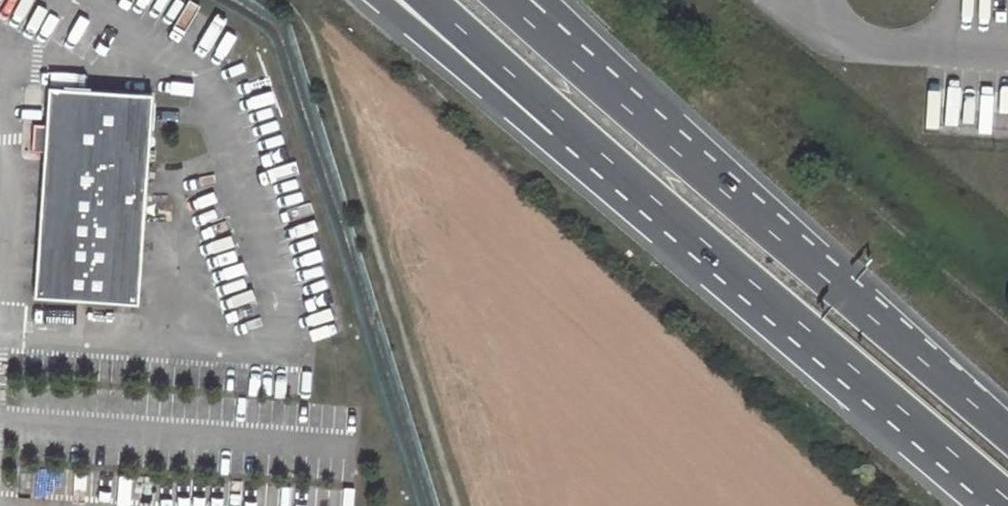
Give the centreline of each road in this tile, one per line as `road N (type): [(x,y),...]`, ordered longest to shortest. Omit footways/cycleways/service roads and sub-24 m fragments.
road 1 (trunk): [(1007,433),(533,26)]
road 2 (trunk): [(564,121),(1007,499)]
road 3 (track): [(454,505),(313,39)]
road 4 (trunk): [(380,0),(486,89),(564,121)]
road 5 (trunk): [(429,0),(564,121)]

